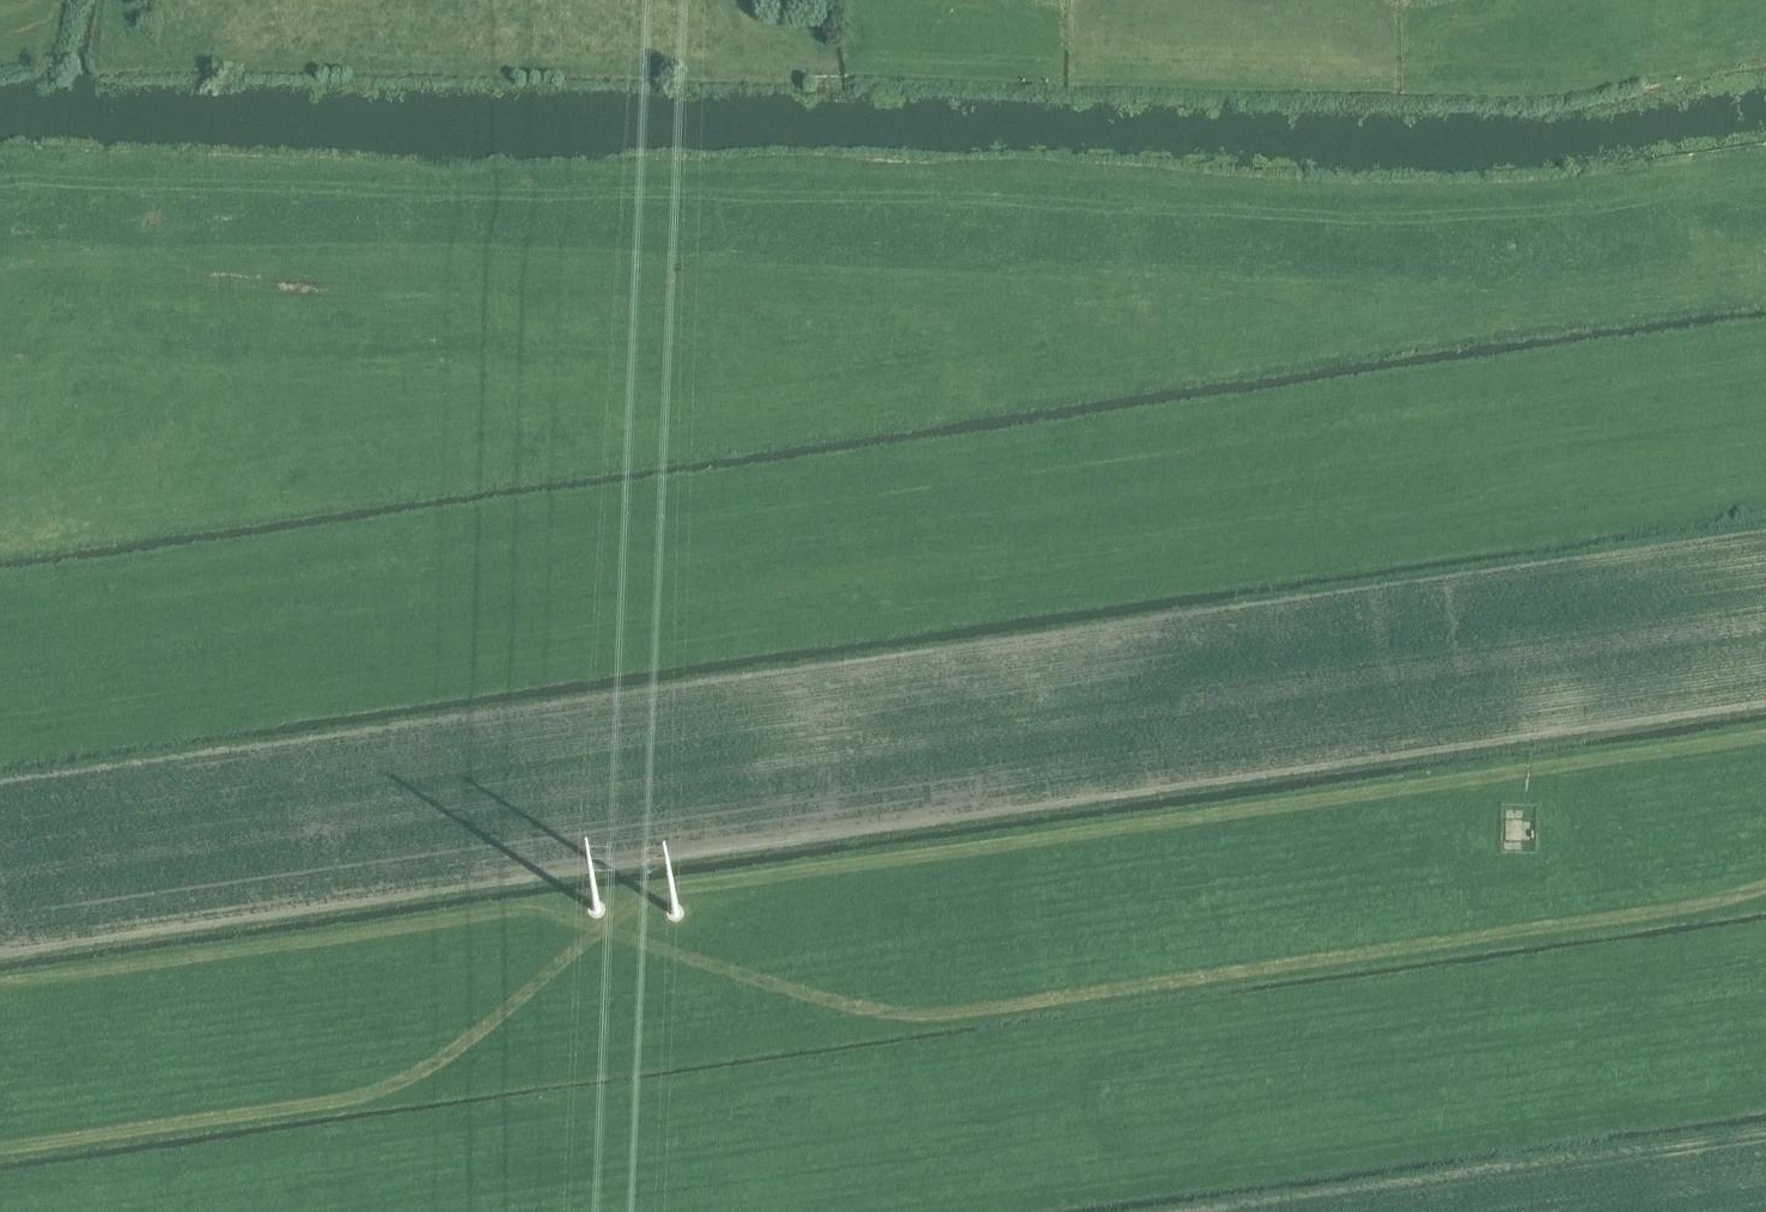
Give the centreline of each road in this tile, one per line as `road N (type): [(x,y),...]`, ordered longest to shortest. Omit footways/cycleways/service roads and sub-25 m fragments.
road 1 (track): [(342,194),(0,195)]

